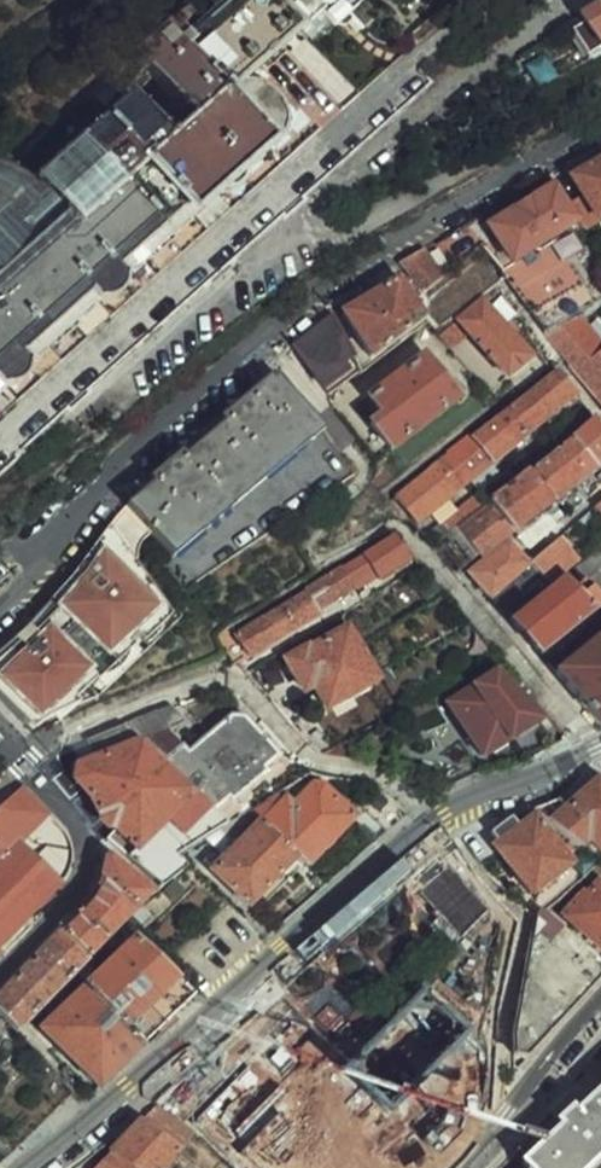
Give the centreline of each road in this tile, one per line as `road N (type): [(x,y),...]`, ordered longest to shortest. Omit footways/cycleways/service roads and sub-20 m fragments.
road 1 (residential): [(600,746),(429,824),(28,1167)]
road 2 (residential): [(462,1167),(600,1002)]

